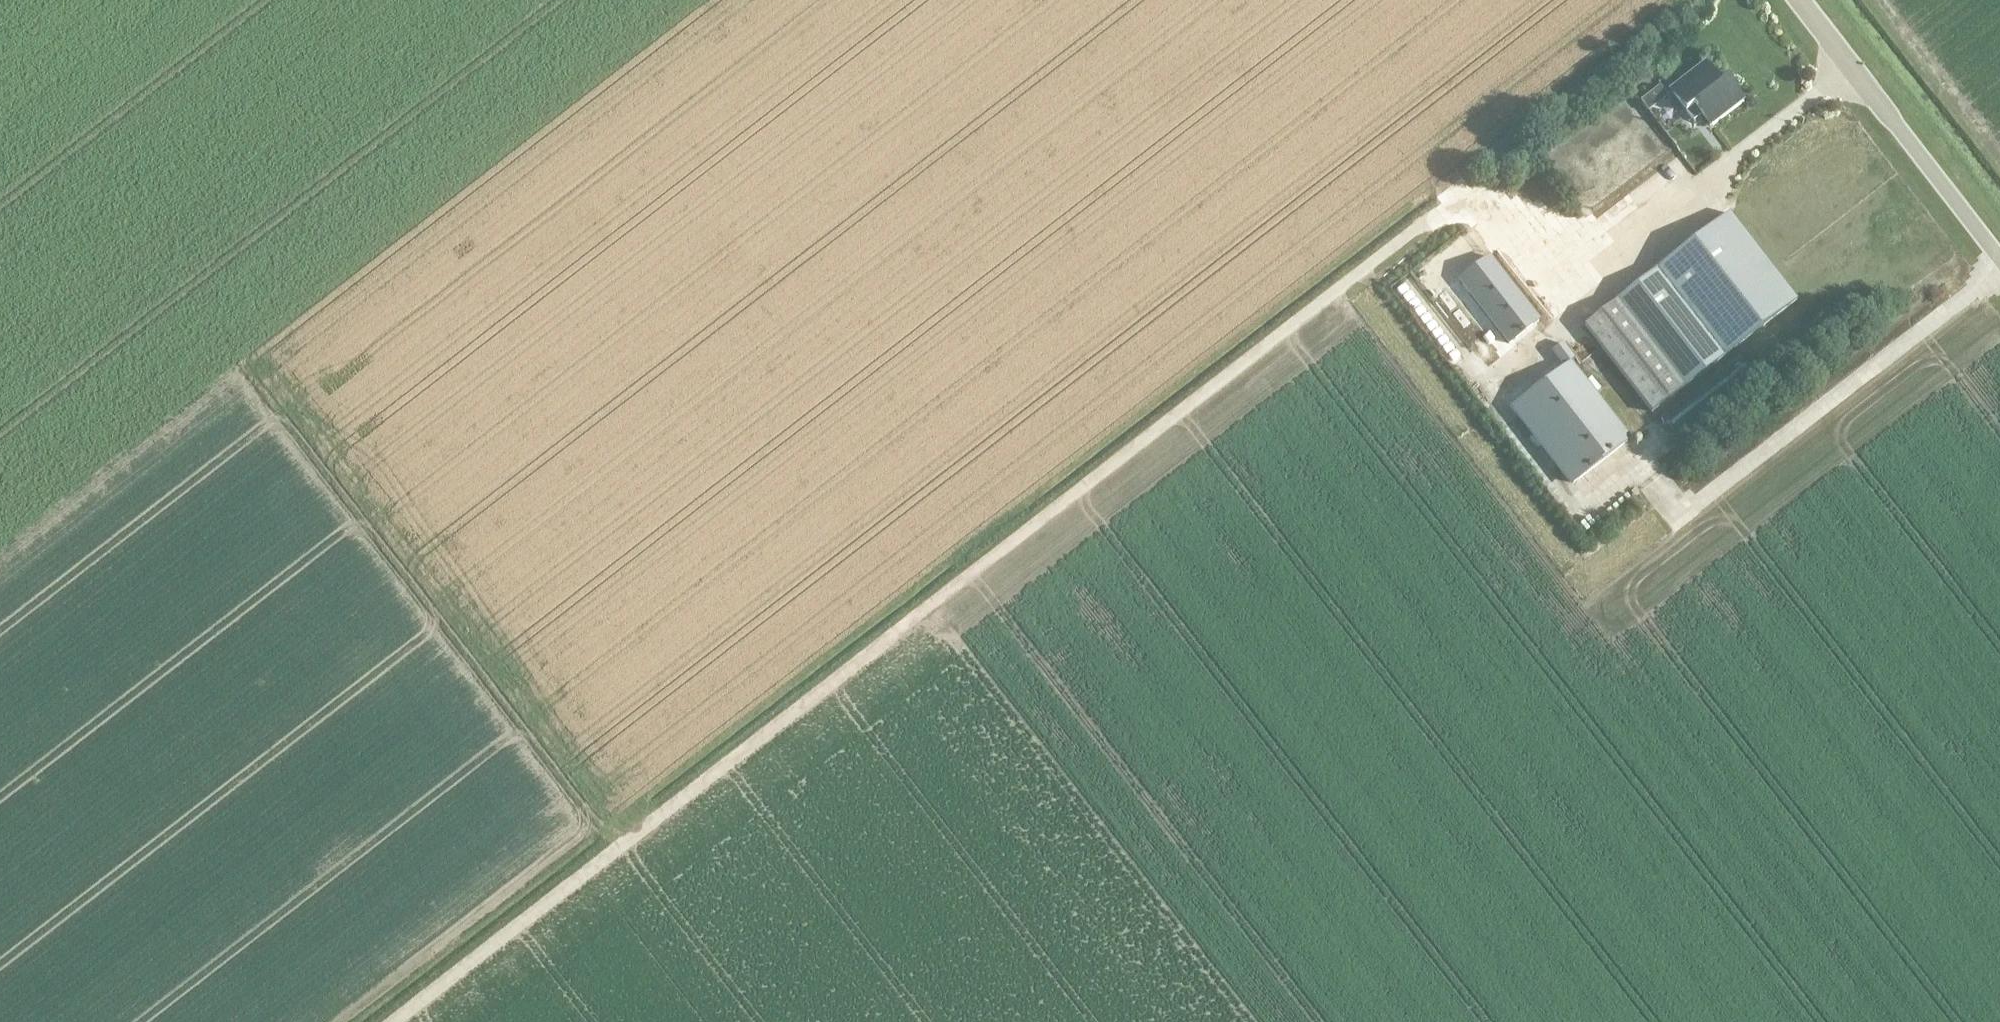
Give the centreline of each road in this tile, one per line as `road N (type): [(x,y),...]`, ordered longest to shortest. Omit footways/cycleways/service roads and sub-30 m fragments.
road 1 (unclassified): [(1999,256),(1805,0)]

